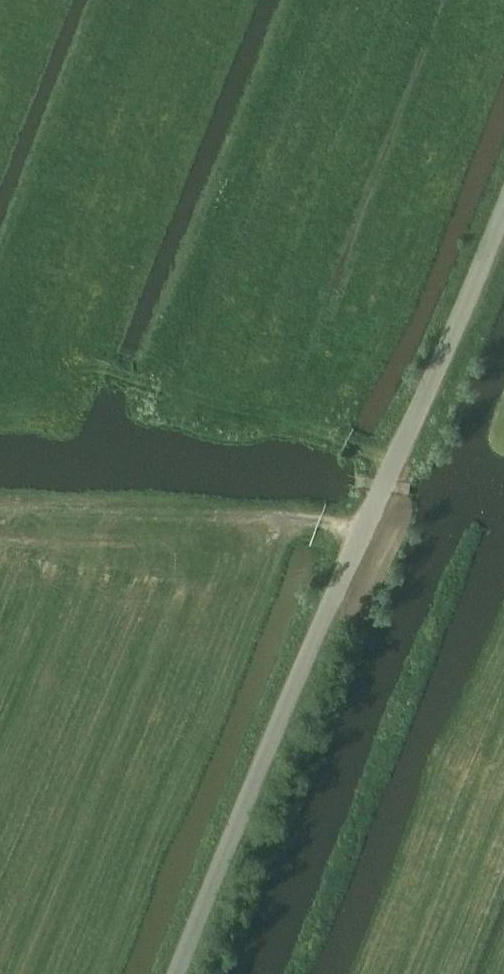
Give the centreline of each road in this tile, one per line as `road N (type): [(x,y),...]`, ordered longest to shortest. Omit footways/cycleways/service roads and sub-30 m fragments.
road 1 (unclassified): [(180,973),(503,205)]

